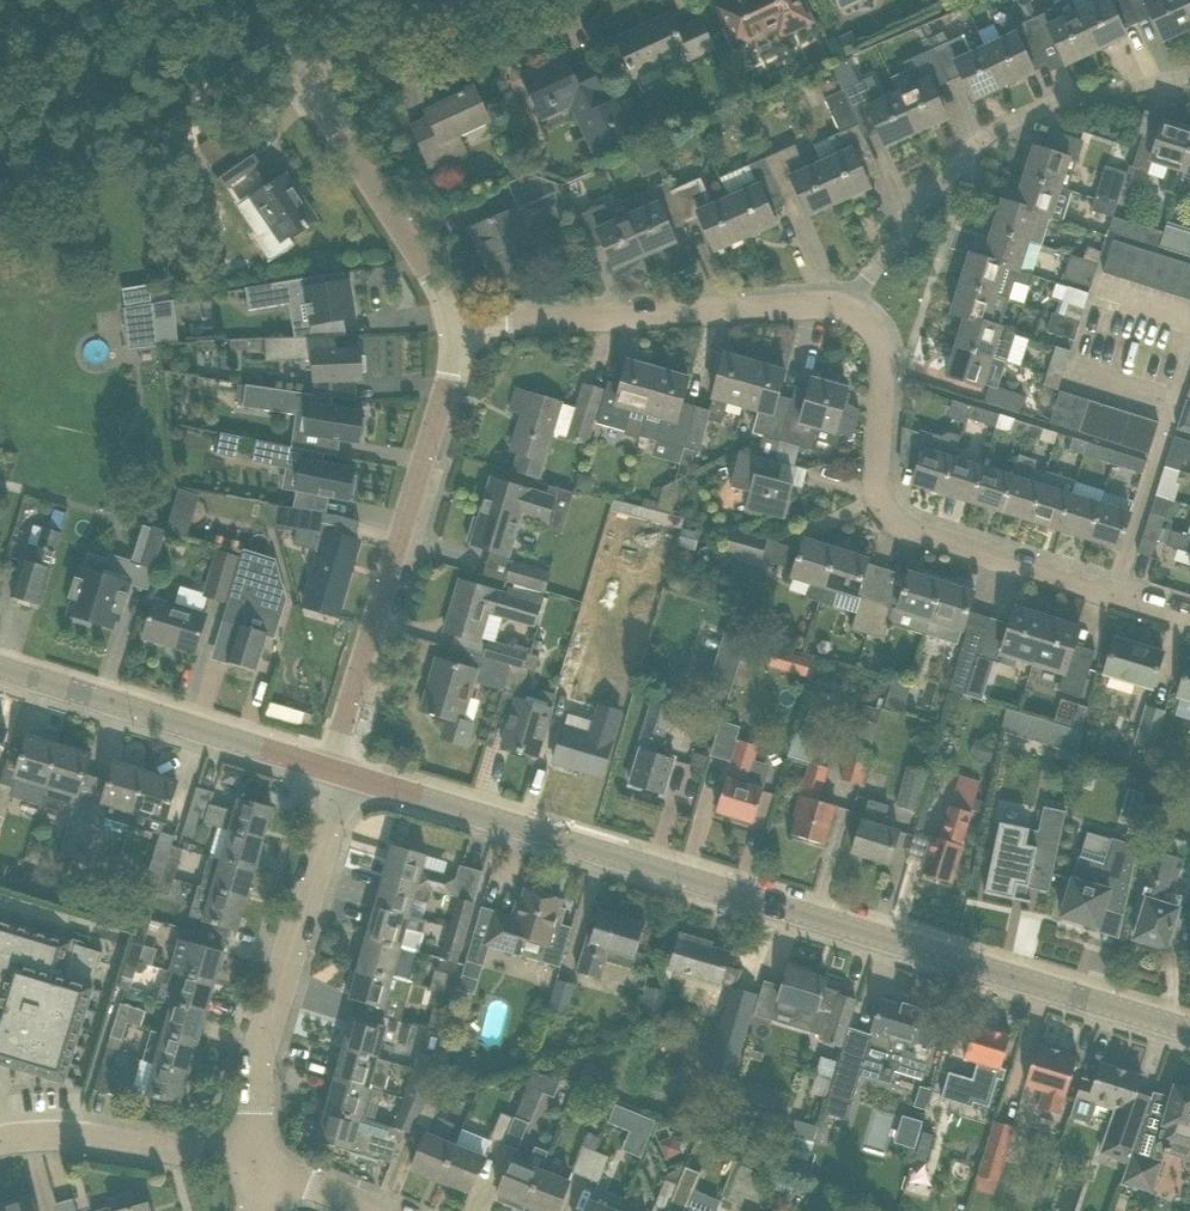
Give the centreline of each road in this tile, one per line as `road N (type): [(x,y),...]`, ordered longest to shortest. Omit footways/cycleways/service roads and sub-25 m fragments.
road 1 (tertiary): [(1189,1031),(340,775)]
road 2 (residential): [(1189,615),(1043,578),(879,514),(873,487),(876,359),(866,322),(846,306)]
road 3 (residential): [(340,775),(348,705),(458,326)]
road 4 (residential): [(1189,72),(1005,123),(961,159),(846,306)]
road 5 (residential): [(255,1169),(259,1058),(340,775)]
road 6 (residential): [(846,306),(458,326)]
road 7 (tertiary): [(340,775),(0,667)]
road 8 (residential): [(458,326),(305,81)]
road 9 (residential): [(0,1143),(67,1135),(255,1169)]
road 10 (residential): [(305,81),(468,0)]
road 11 (residential): [(379,1210),(255,1169)]

